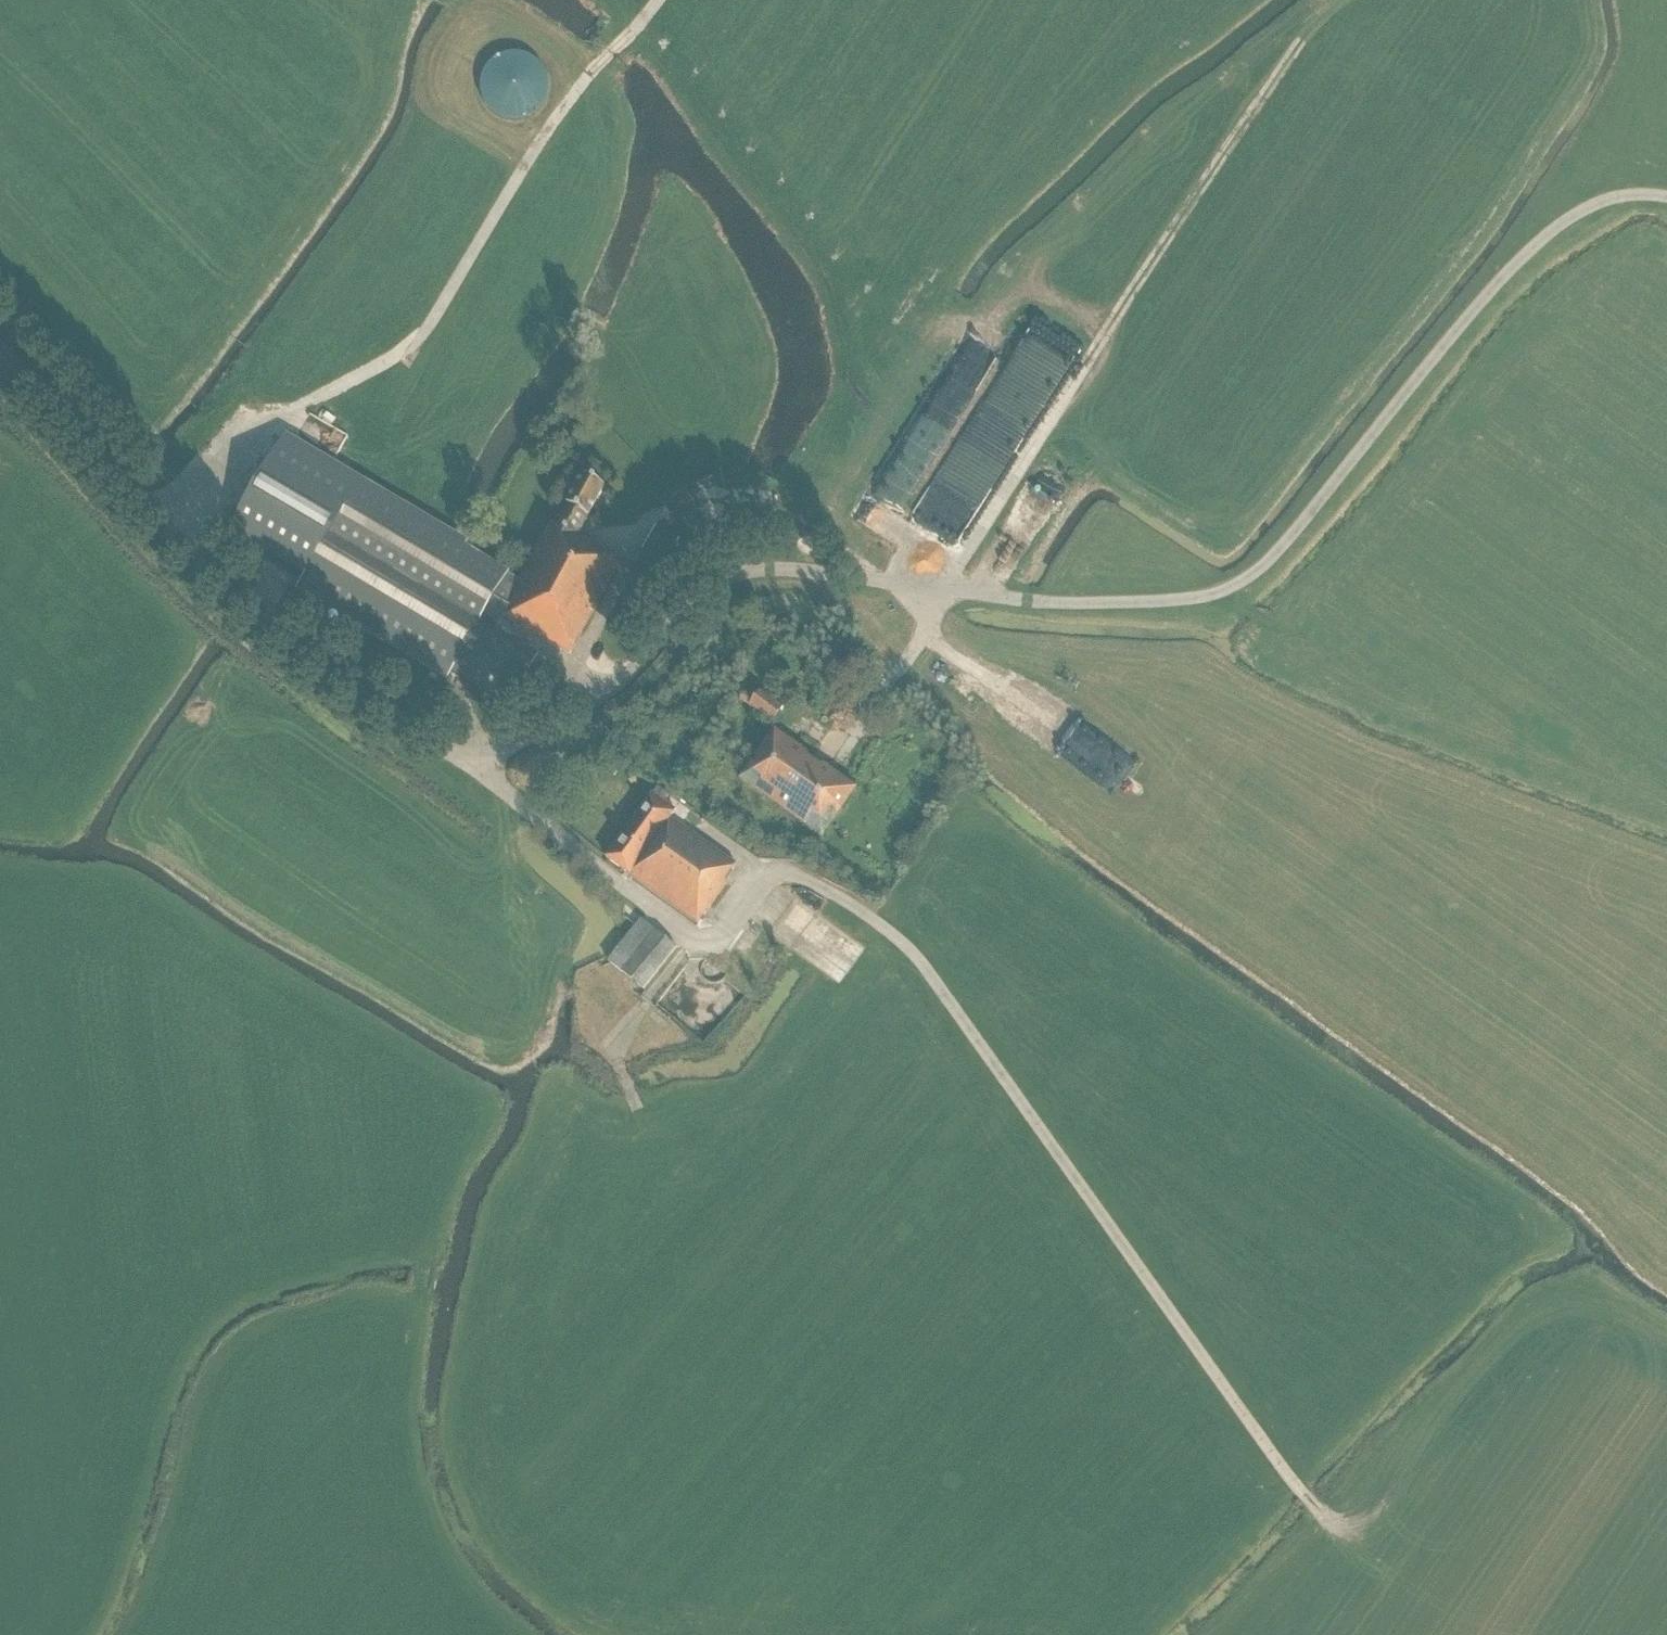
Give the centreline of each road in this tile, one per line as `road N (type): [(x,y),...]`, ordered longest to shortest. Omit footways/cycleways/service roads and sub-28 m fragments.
road 1 (unclassified): [(940,590),(791,569),(726,578),(689,604),(600,696),(472,765),(307,653),(236,593),(0,347)]
road 2 (track): [(172,532),(255,436),(424,331),(561,109),(658,0)]
road 3 (track): [(940,590),(1308,27),(1339,0)]

